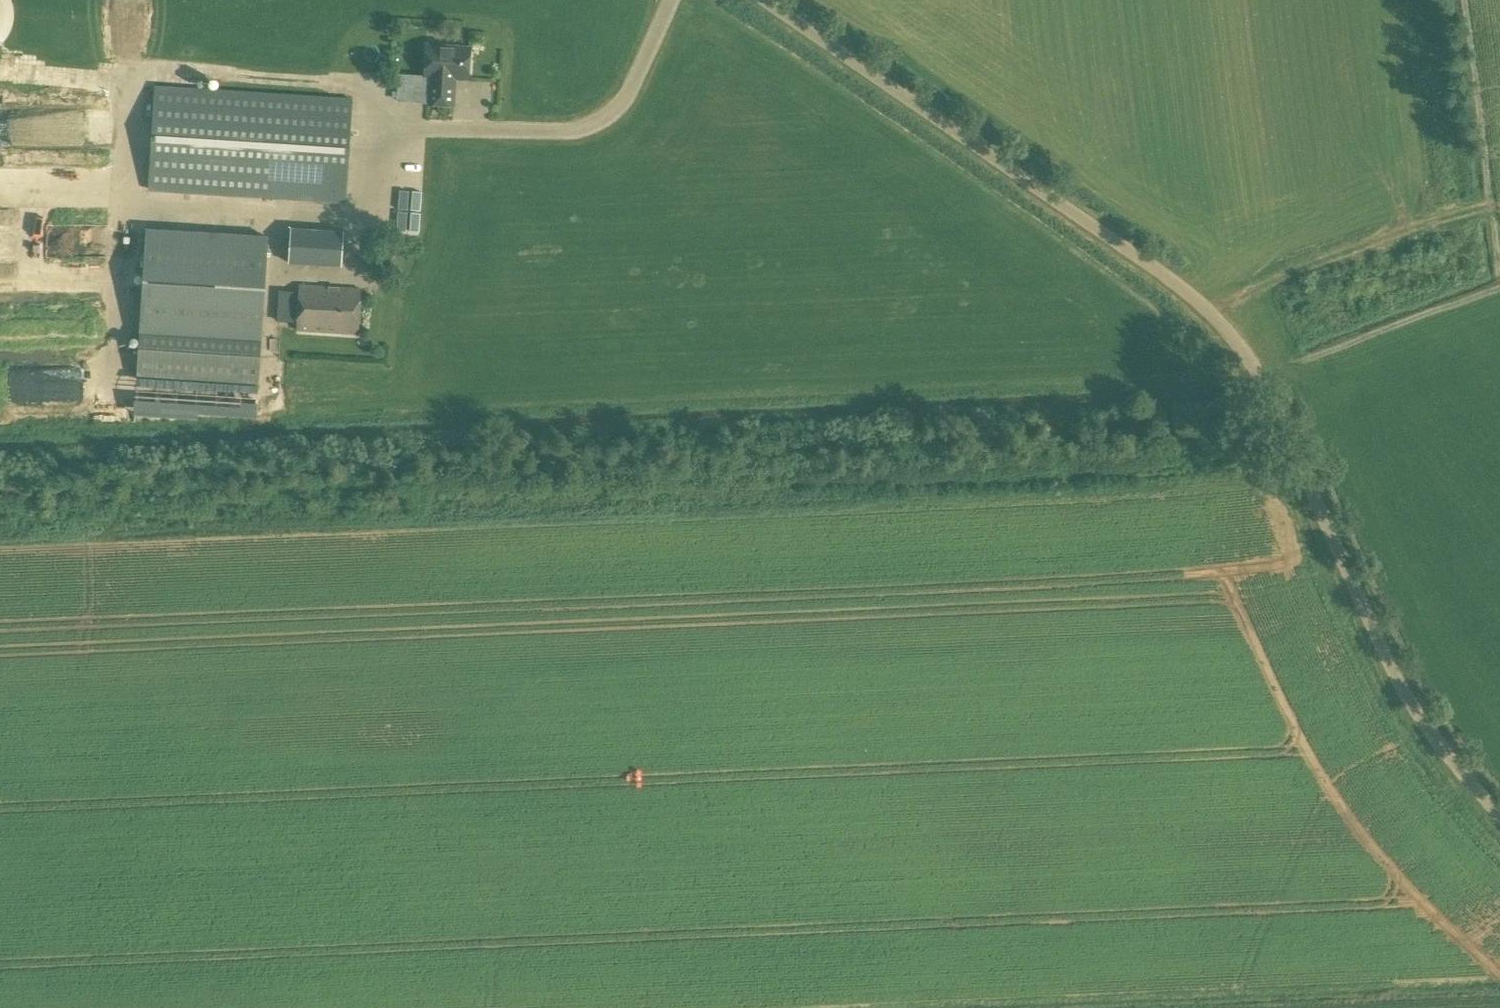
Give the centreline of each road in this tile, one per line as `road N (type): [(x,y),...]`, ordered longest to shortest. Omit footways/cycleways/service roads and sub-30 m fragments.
road 1 (unclassified): [(1499,816),(1386,663),(1271,396),(1208,310),(1165,270),(768,0)]

